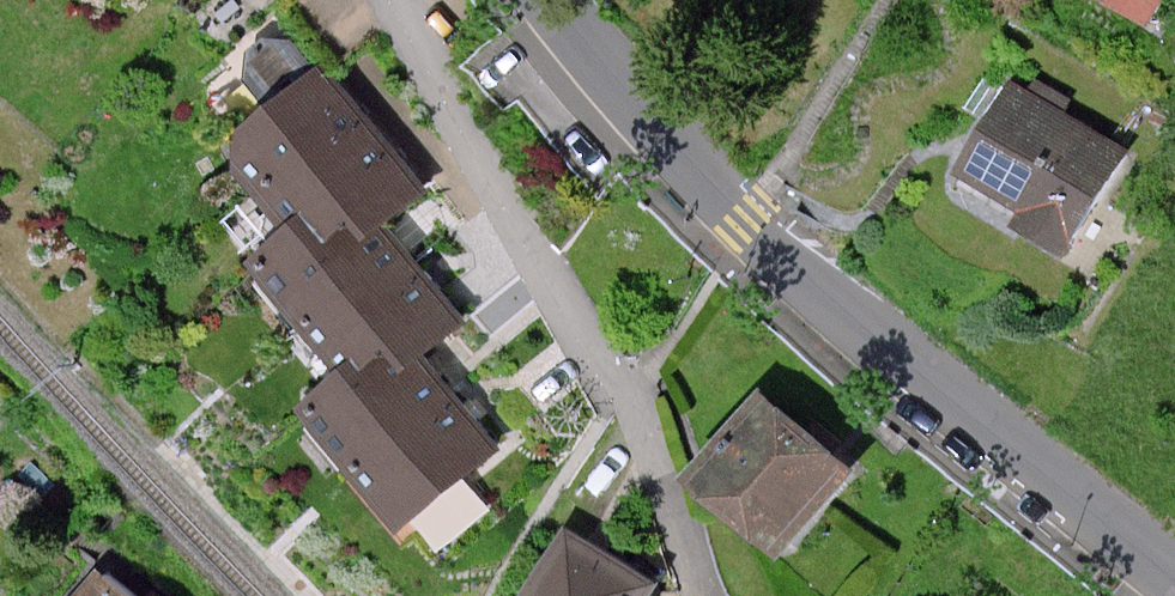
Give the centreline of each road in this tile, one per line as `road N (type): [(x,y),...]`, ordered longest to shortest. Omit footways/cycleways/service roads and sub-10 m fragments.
road 1 (tertiary): [(565,0),(646,111),(747,224),(1174,578)]
road 2 (residential): [(397,0),(426,63),(666,481),(711,595)]

